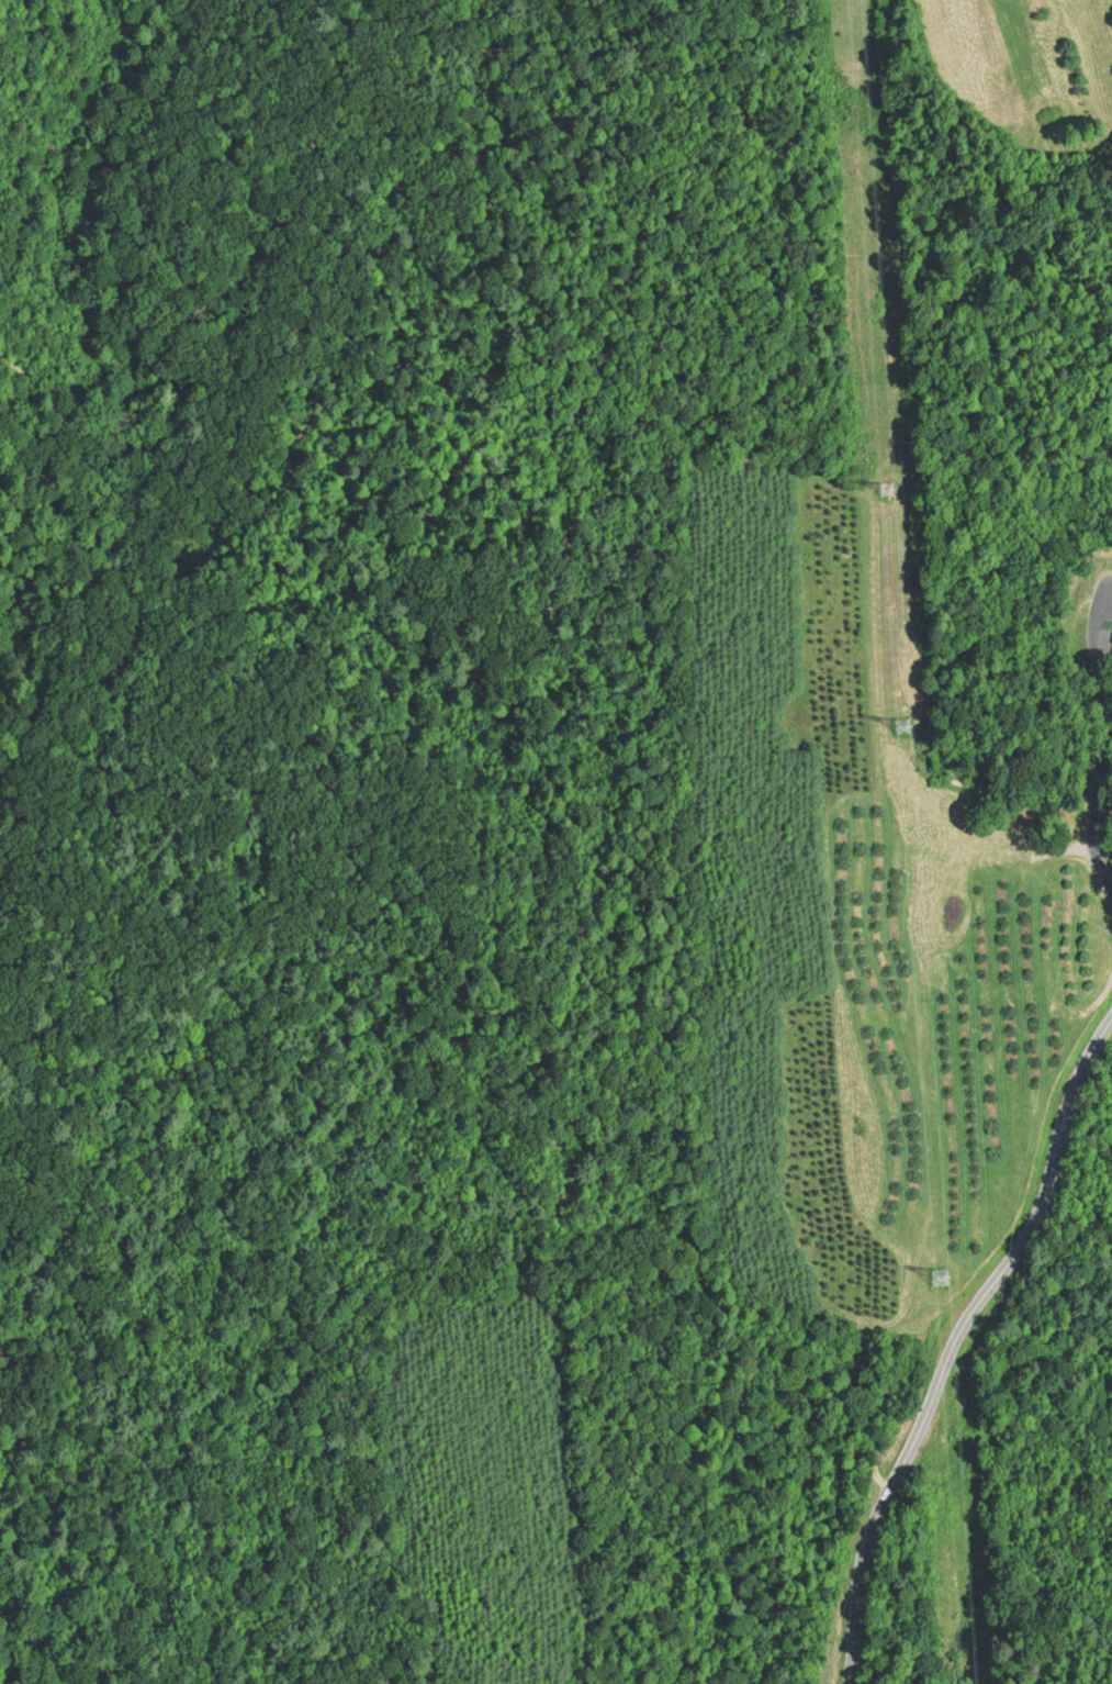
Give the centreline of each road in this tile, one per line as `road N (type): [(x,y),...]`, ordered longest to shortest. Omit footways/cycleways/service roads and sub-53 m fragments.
road 1 (residential): [(849,1683),(872,1535),(951,1356),(1031,1237),(1071,1090),(1111,1023)]

